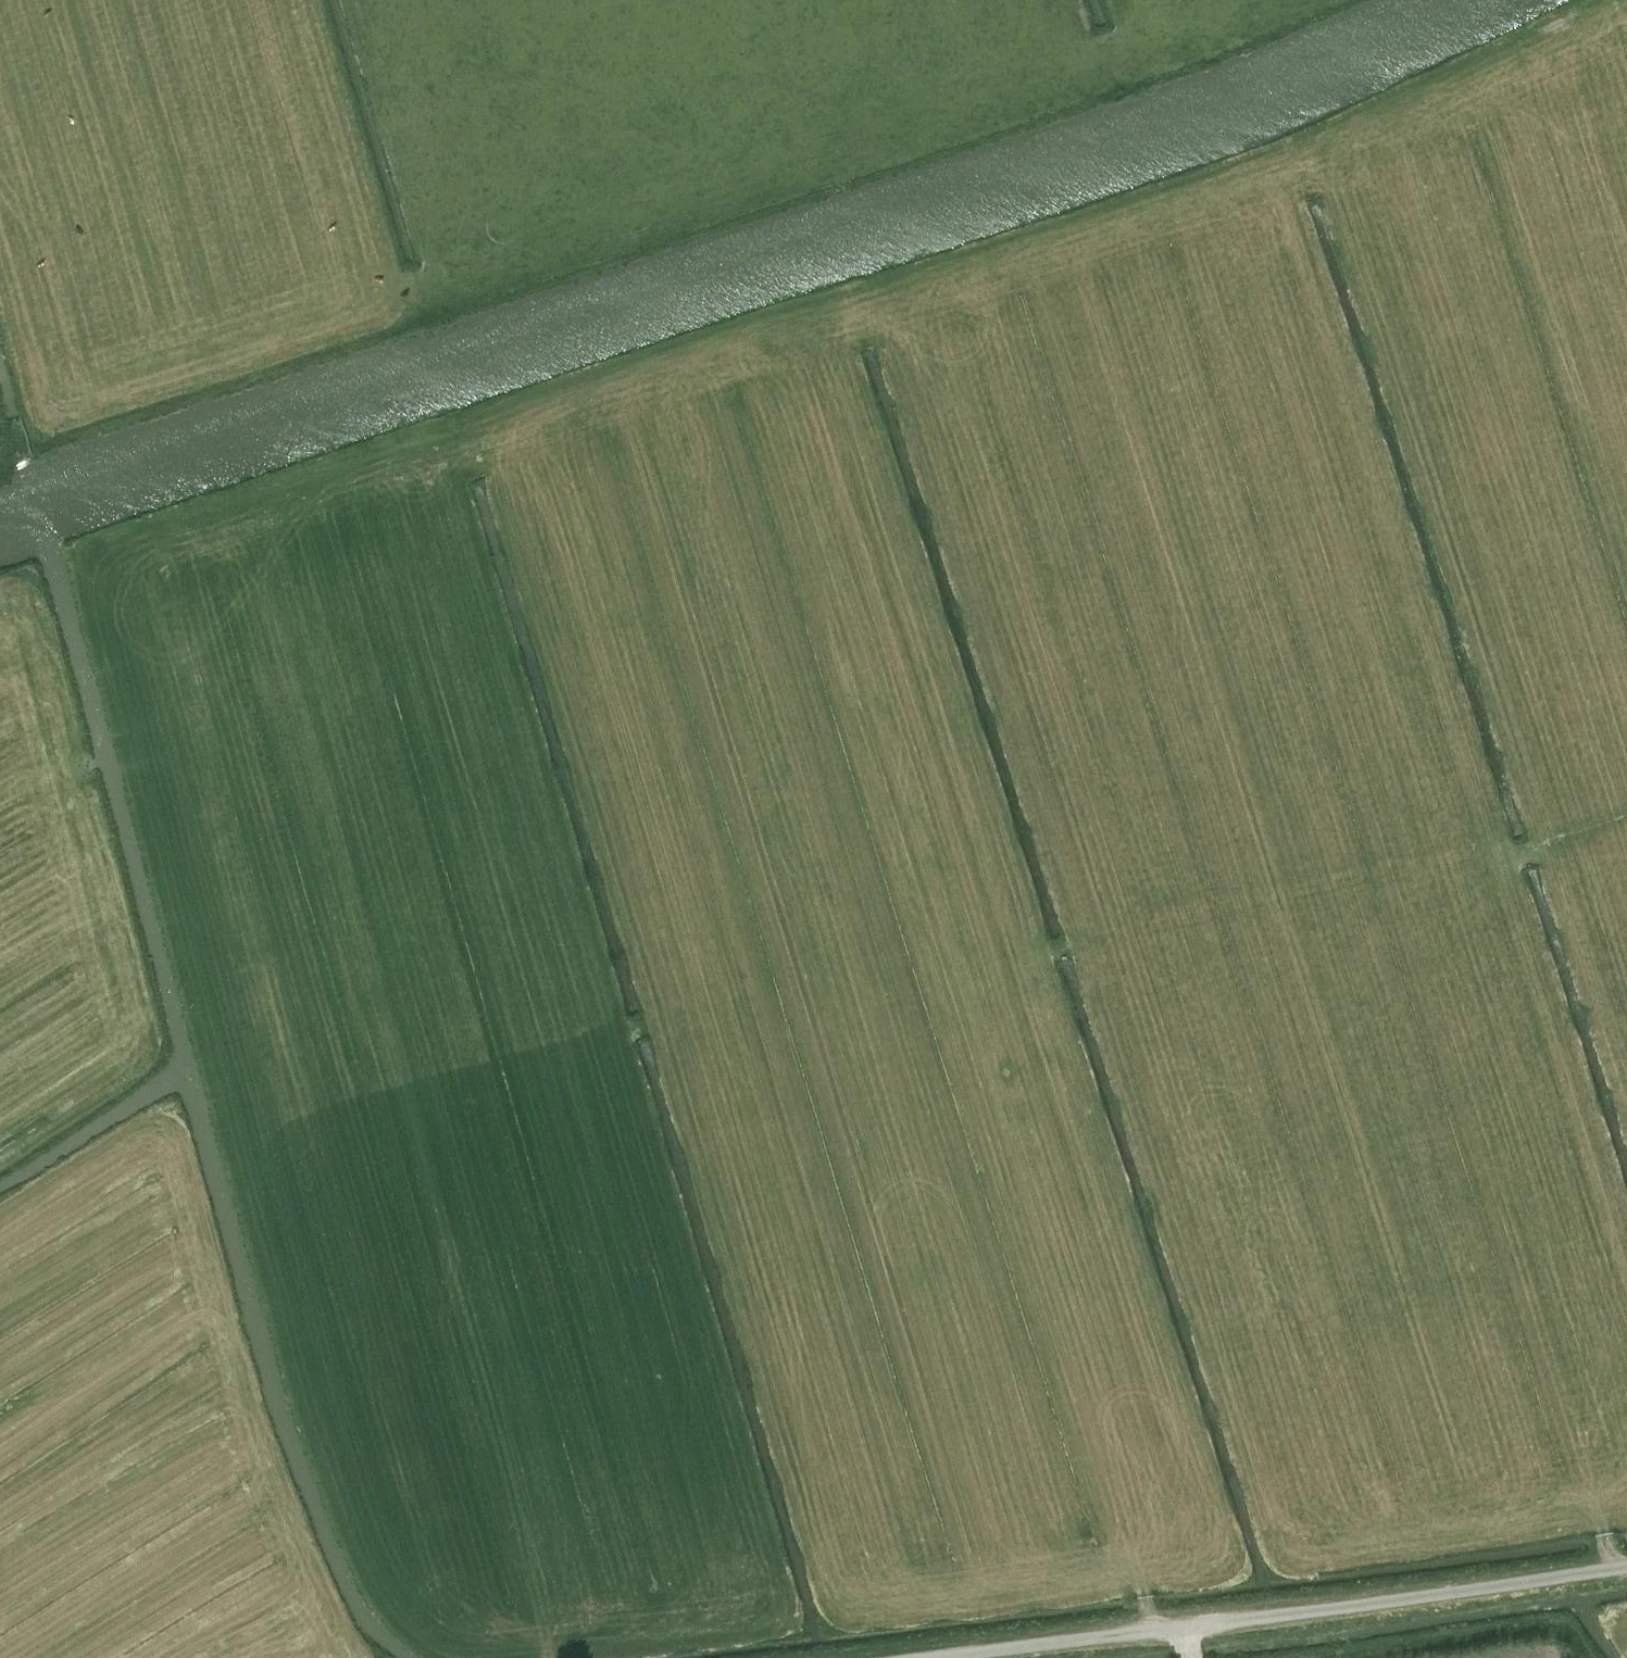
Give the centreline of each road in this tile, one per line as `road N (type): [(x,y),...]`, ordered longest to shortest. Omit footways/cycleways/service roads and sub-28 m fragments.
road 1 (unclassified): [(922,1657),(1626,1566)]

